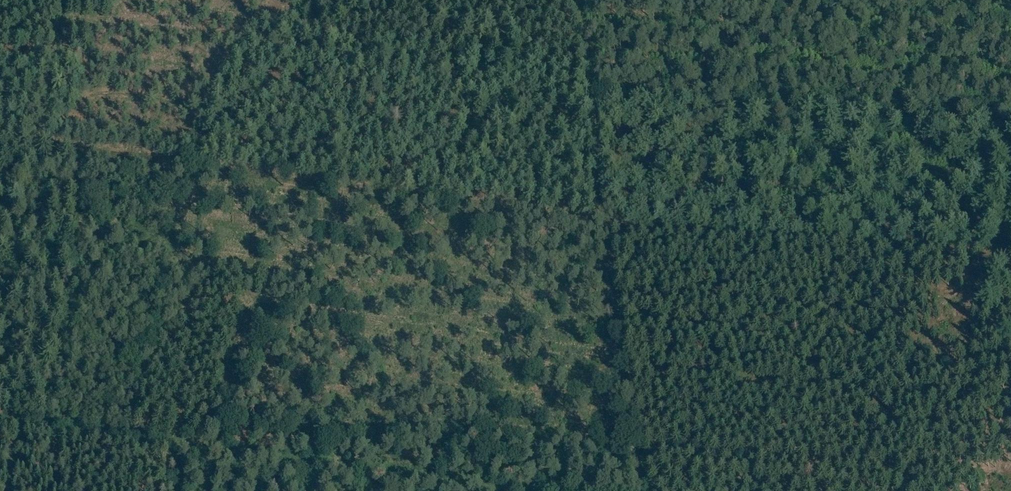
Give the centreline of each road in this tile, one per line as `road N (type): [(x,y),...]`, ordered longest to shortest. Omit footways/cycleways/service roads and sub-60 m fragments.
road 1 (track): [(0,413),(595,490)]

